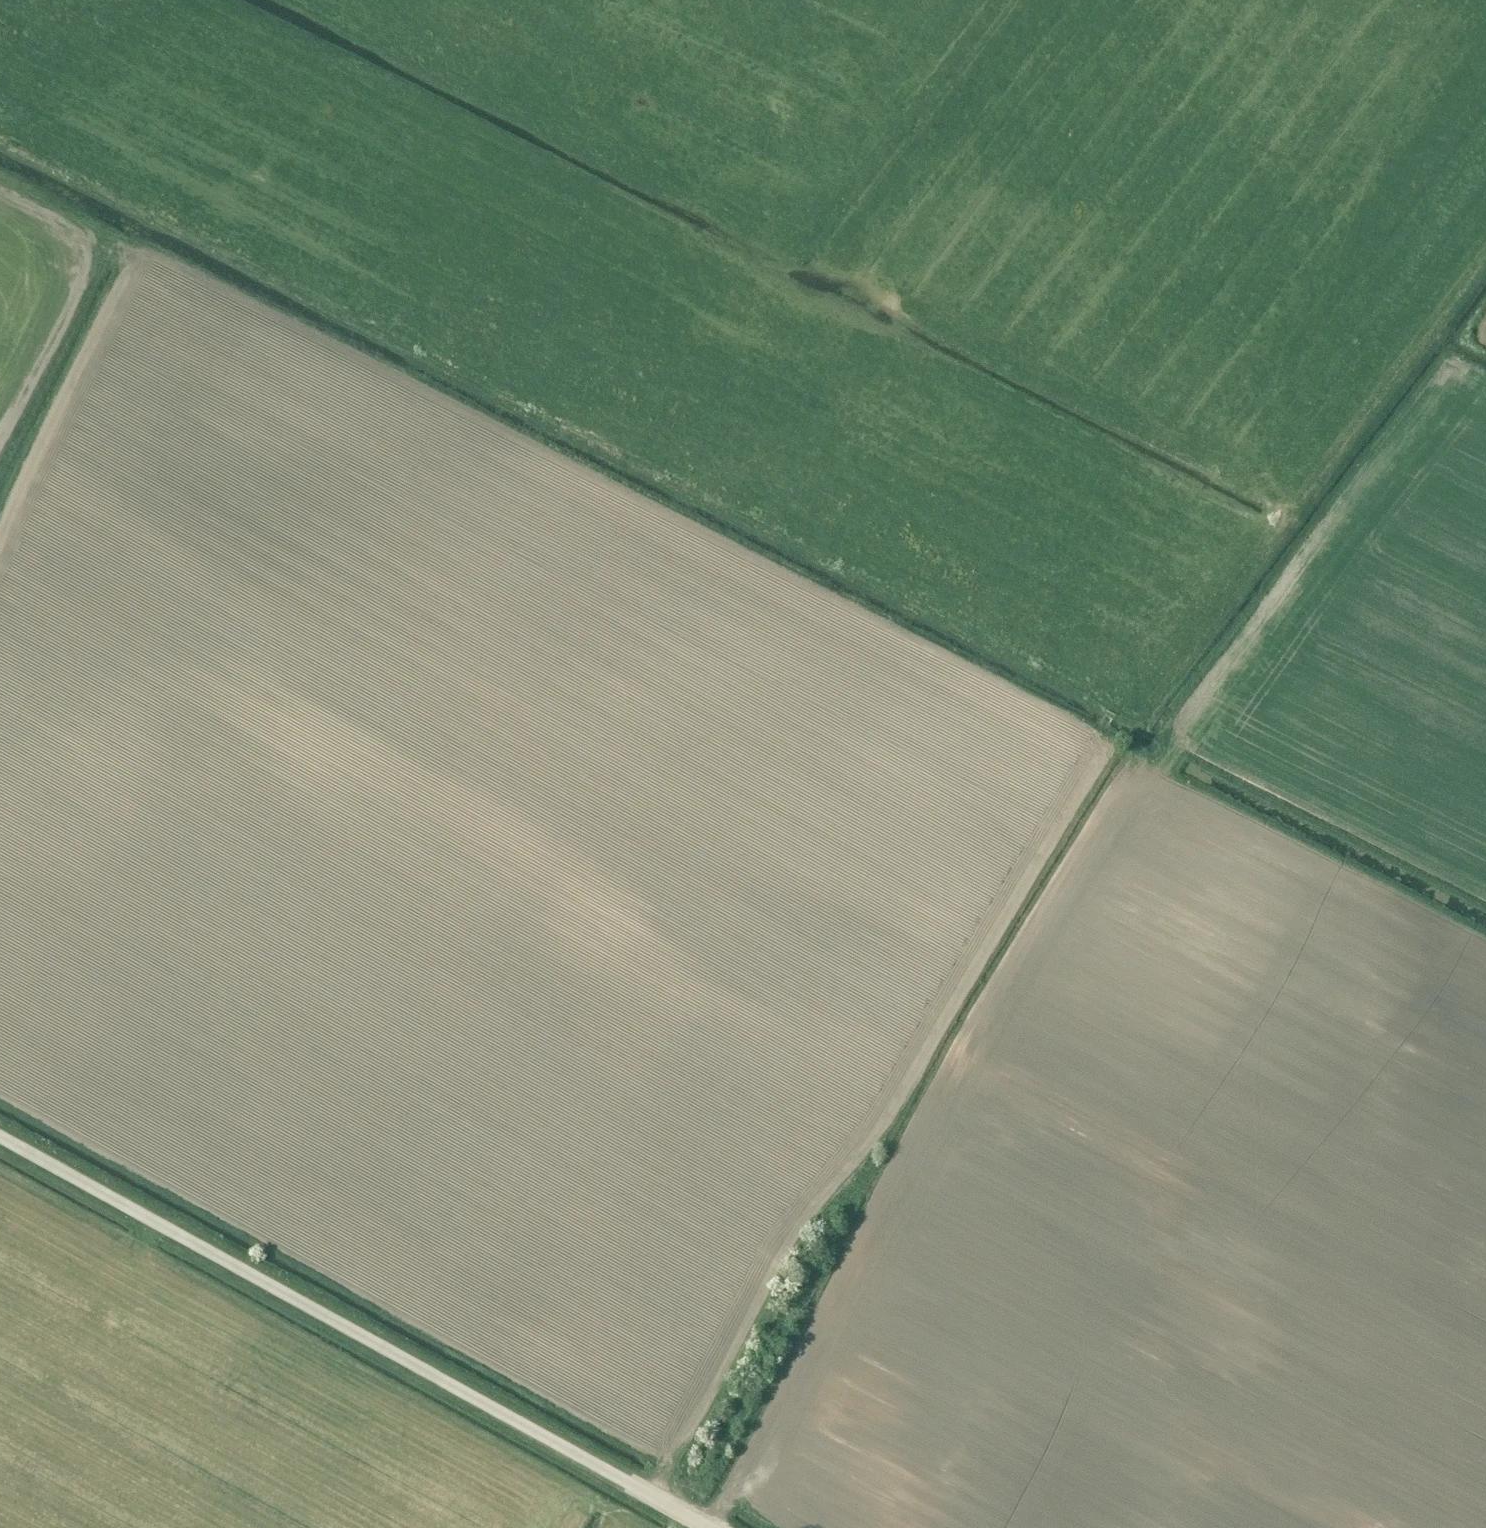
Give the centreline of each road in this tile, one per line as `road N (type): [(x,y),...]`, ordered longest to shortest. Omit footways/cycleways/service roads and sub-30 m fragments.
road 1 (unclassified): [(699,1527),(0,1142)]

